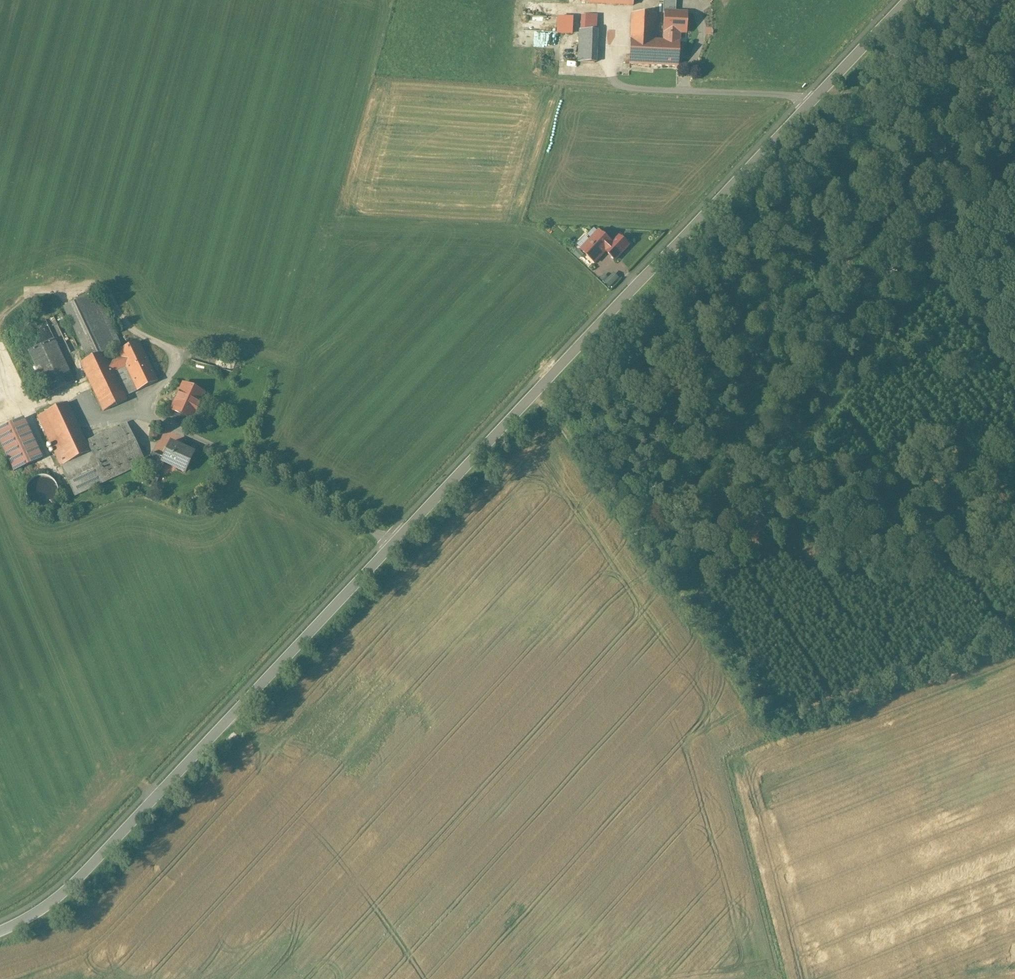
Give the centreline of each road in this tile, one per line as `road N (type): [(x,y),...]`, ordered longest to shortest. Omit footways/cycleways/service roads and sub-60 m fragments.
road 1 (unclassified): [(0,931),(54,900),(111,846),(908,0)]
road 2 (track): [(534,395),(773,747)]
road 3 (track): [(823,89),(1014,96)]

